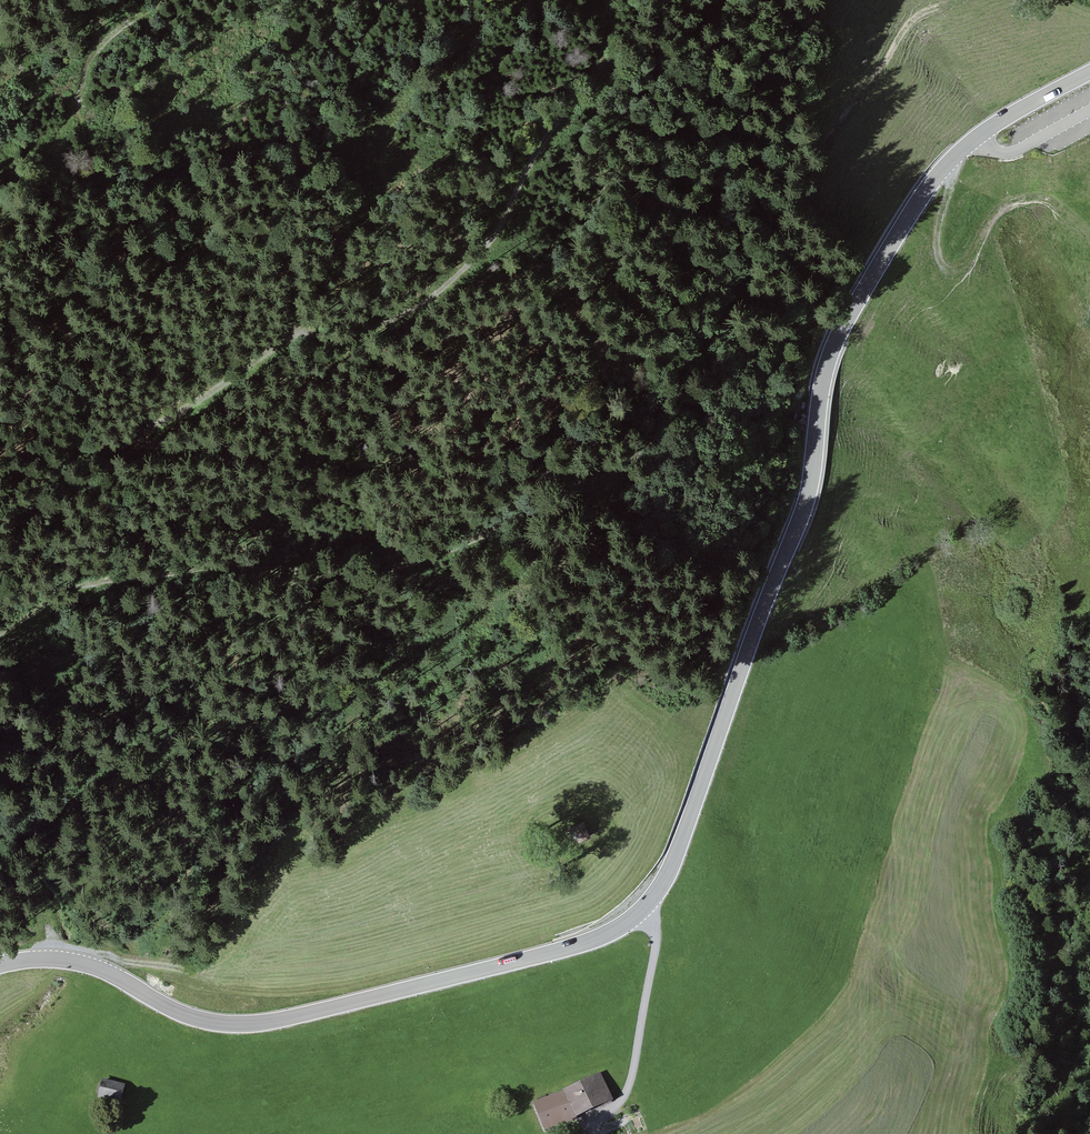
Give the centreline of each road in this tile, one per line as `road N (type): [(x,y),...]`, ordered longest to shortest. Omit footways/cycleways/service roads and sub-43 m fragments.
road 1 (tertiary): [(0,965),(66,959),(178,1011),(250,1023),(571,948),(624,926),(669,873),(802,510),(825,369),(858,296),(960,149),(1089,72)]
road 2 (track): [(0,632),(56,596),(111,581),(216,571),(349,584),(391,574),(634,457),(704,322),(879,75),(904,26),(955,0)]
road 3 (track): [(614,0),(601,79),(549,131),(495,240),(428,305),(328,350),(306,385),(327,410),(549,404),(618,416),(649,441)]
road 4 (track): [(951,158),(938,240),(941,261),(954,271),(972,261),(1008,203),(1039,194),(1050,201)]
road 5 (track): [(642,910),(657,942),(632,1081),(622,1104),(590,1124),(592,1133)]
road 6 (track): [(167,0),(108,38),(84,71),(81,95)]

